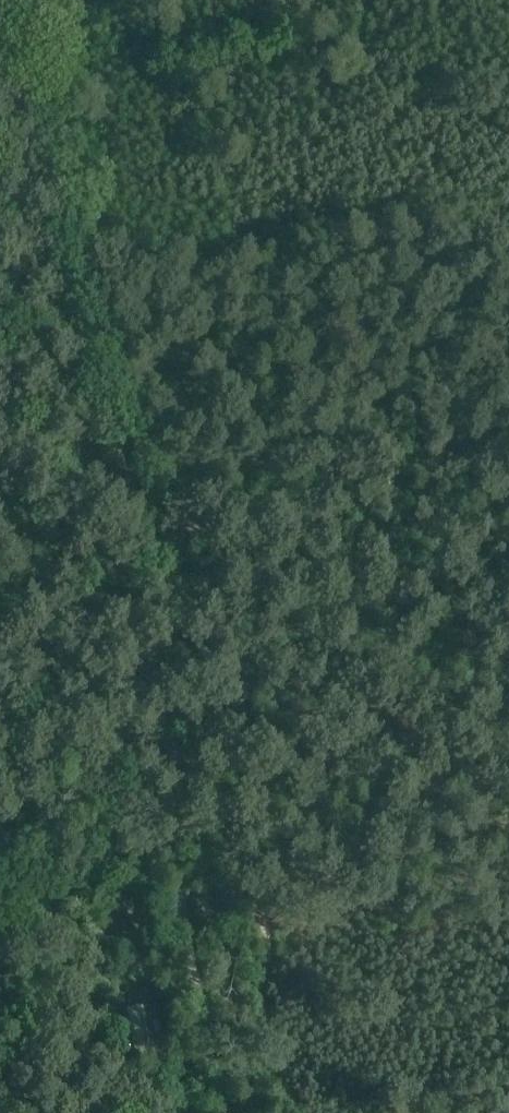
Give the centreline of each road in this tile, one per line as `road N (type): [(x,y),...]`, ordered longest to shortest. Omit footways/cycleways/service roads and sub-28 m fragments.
road 1 (track): [(5,0),(96,494),(173,825)]
road 2 (track): [(173,825),(239,1112)]
road 3 (unclassified): [(0,864),(173,825)]

